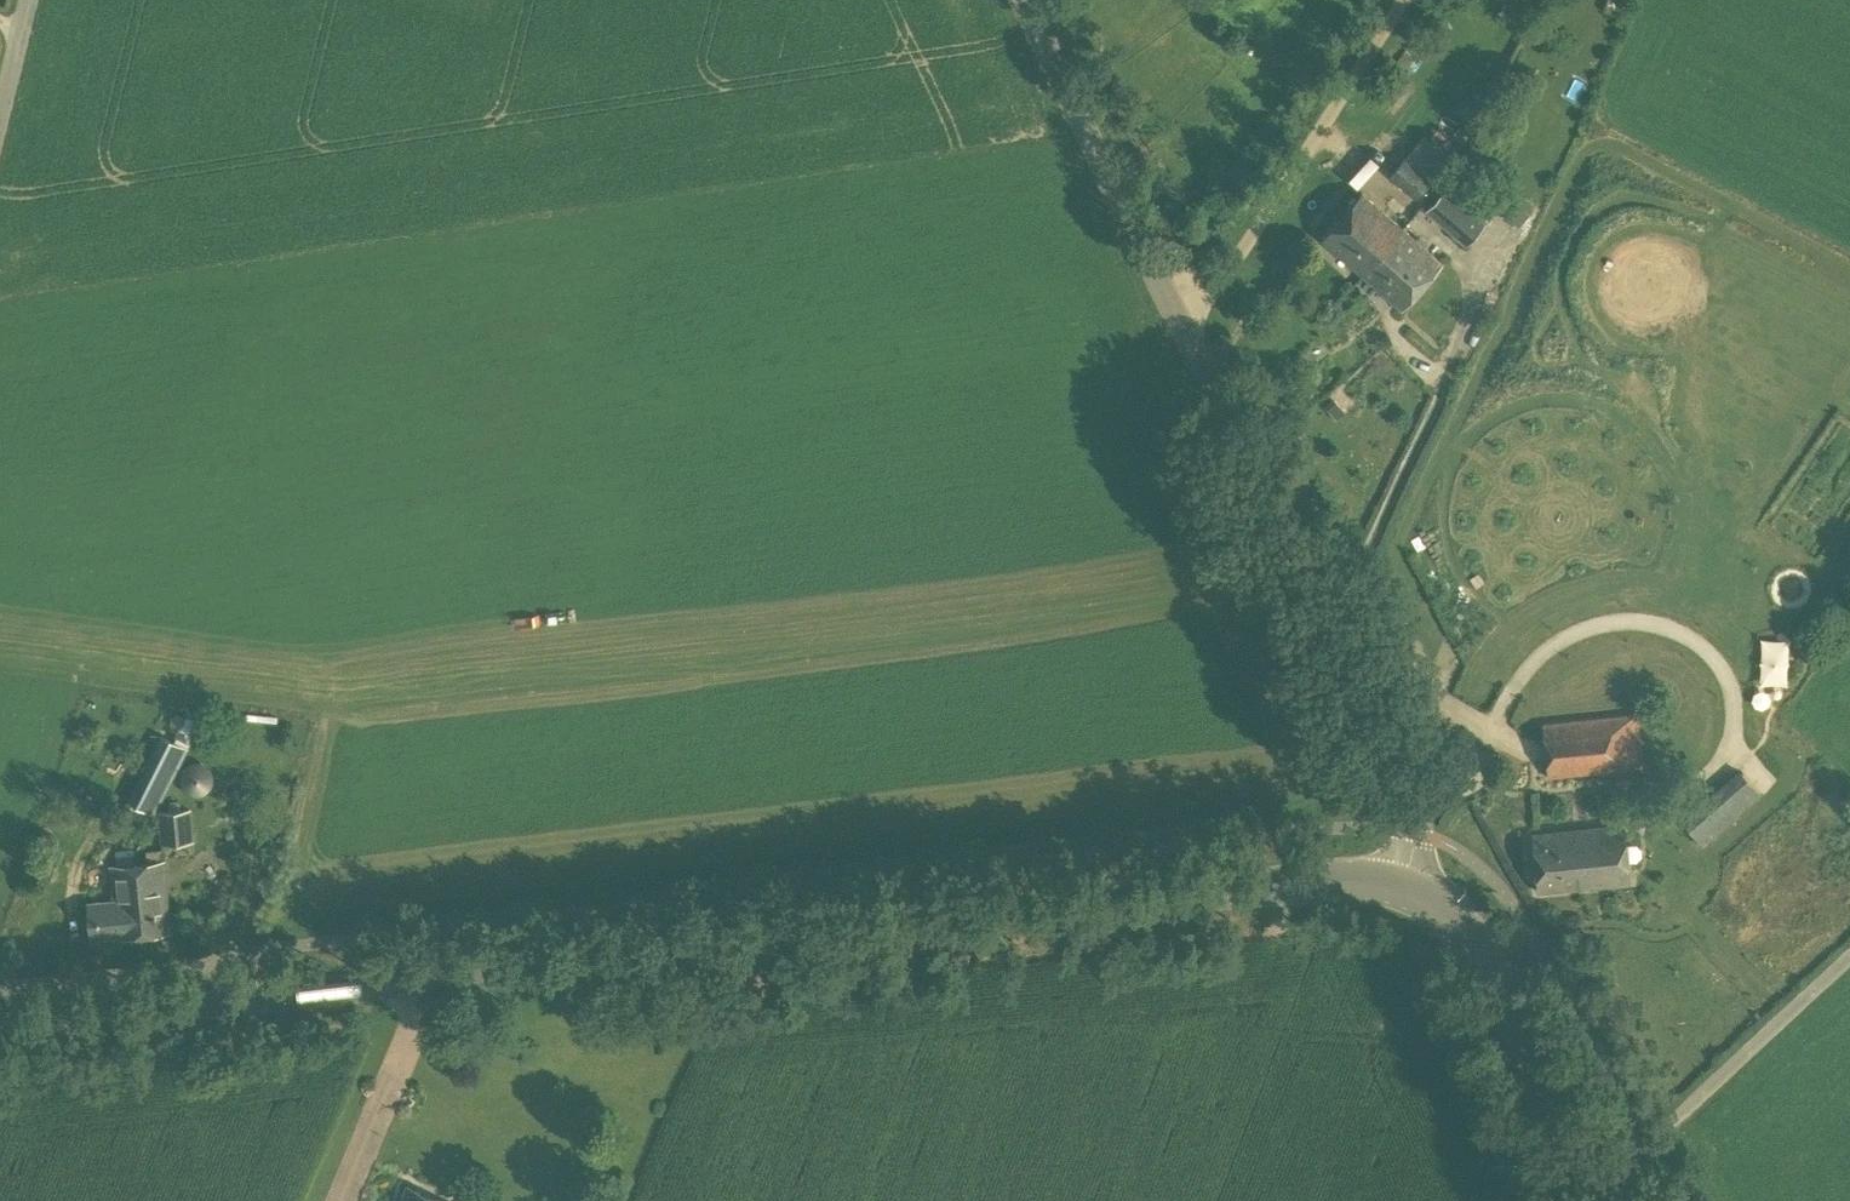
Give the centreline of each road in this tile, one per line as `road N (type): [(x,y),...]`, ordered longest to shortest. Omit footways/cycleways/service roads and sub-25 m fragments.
road 1 (secondary): [(1409,881),(0,1038)]
road 2 (unclassified): [(1409,881),(1421,835),(1419,808),(1186,331)]
road 3 (unclassified): [(1186,331),(1230,276),(1405,0)]
road 4 (secondary): [(1585,1200),(1435,897),(1409,881)]
road 5 (unclassified): [(1186,331),(1027,0)]

